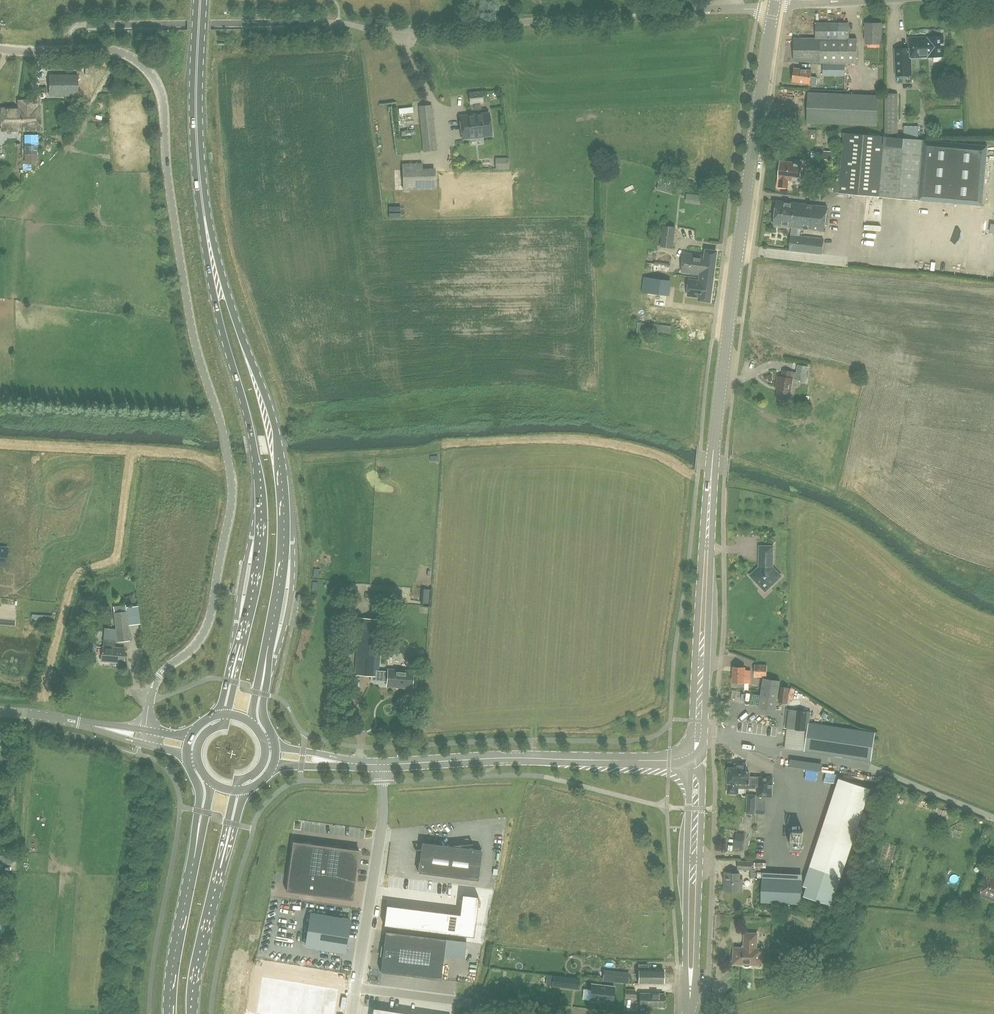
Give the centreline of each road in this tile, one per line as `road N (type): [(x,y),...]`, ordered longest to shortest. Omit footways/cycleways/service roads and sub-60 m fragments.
road 1 (unclassified): [(69,48),(130,54),(159,88),(185,293),(231,473),(209,621),(191,650),(157,677),(144,737)]
road 2 (tertiary): [(688,755),(698,734),(714,449),(774,7)]
road 3 (primary): [(265,667),(283,558),(279,454),(209,244)]
road 4 (primary): [(209,244),(261,501),(257,565),(234,665)]
road 5 (unclassified): [(774,7),(377,29)]
road 6 (tertiary): [(688,755),(382,765)]
road 7 (residential): [(689,1013),(695,777),(688,755)]
road 8 (unclassified): [(355,986),(599,1013)]
road 9 (primary): [(200,0),(196,116),(209,244)]
road 10 (unclassified): [(382,765),(384,811),(355,986)]
road 11 (primary): [(198,830),(169,1013)]
road 12 (primary): [(193,1013),(225,848)]
road 13 (tertiary): [(0,712),(144,737)]

